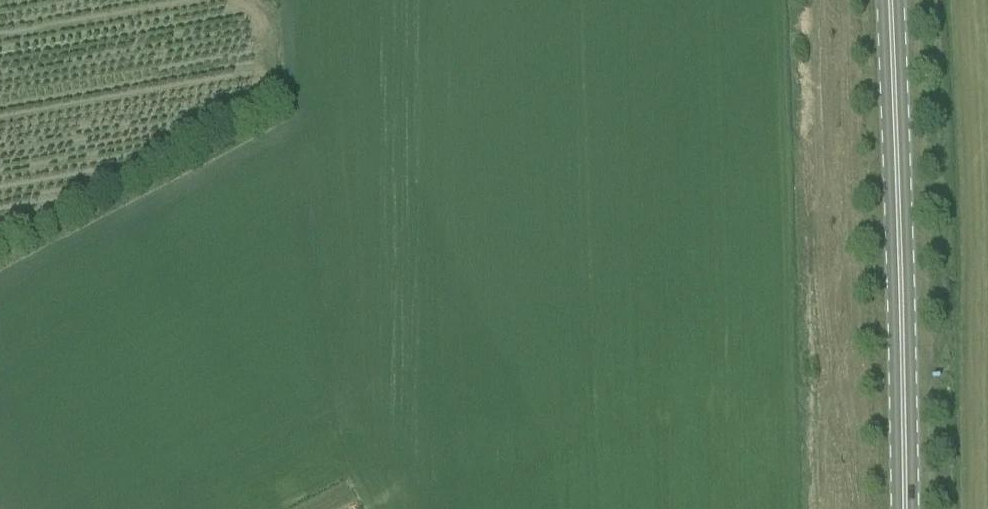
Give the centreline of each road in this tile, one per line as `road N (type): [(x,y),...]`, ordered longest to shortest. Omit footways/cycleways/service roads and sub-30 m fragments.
road 1 (primary): [(904,508),(892,0)]

